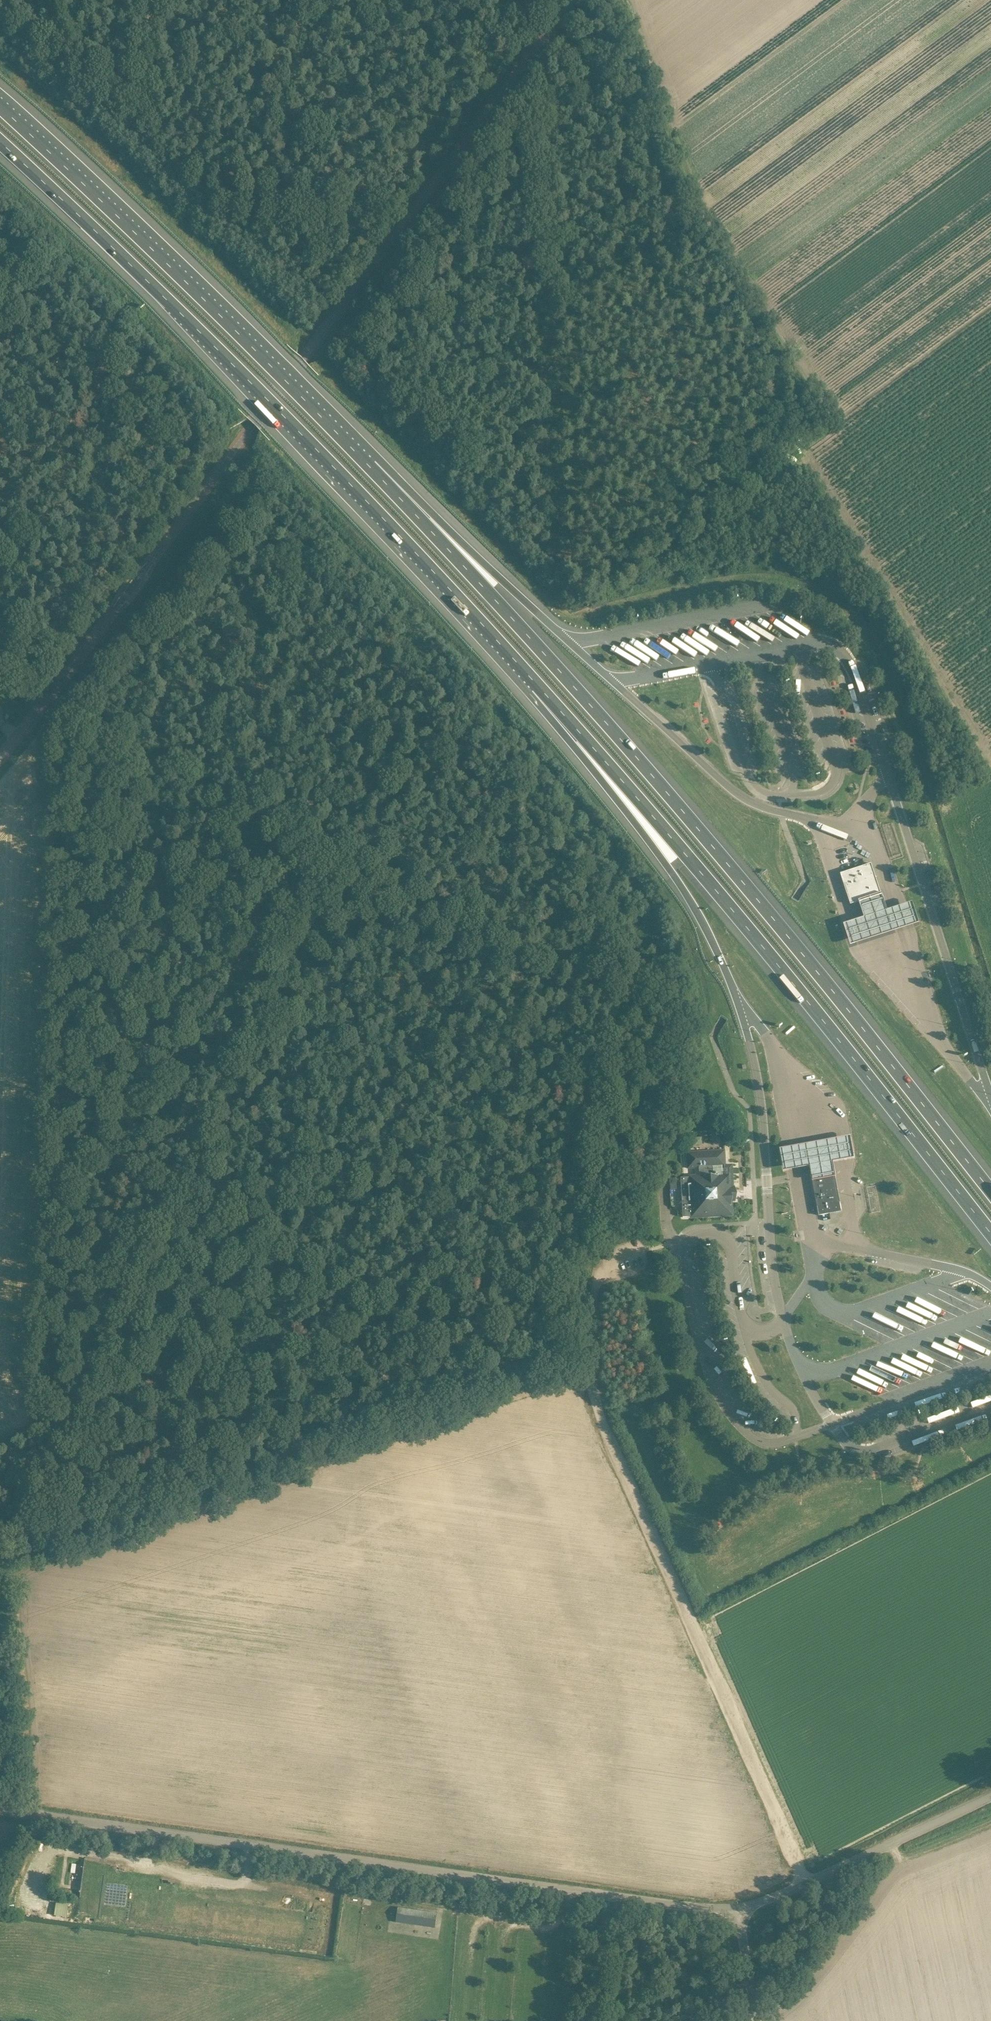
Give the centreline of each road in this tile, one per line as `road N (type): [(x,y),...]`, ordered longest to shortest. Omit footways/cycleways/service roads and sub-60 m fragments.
road 1 (motorway): [(990,1193),(773,917),(366,463)]
road 2 (tertiary): [(0,760),(577,0)]
road 3 (motorway): [(0,143),(177,308),(537,685)]
road 4 (track): [(343,864),(162,1251),(135,1342),(39,1548)]
road 5 (unclassified): [(737,1906),(685,1906),(0,1809)]
road 6 (motorway): [(537,685),(759,942),(990,1234)]
road 7 (track): [(39,1548),(592,1356)]
road 8 (track): [(806,1883),(600,1406),(592,1356)]
road 9 (motorway): [(366,463),(0,107)]
road 10 (track): [(343,864),(67,725),(0,682)]
road 11 (motorway): [(537,685),(574,747),(697,911),(740,1001)]
road 12 (track): [(39,1548),(19,1556),(34,1815)]
road 13 (unclassified): [(737,1906),(806,1883),(990,1796)]
road 14 (track): [(586,963),(489,946),(343,864)]
road 15 (motorway): [(560,633),(366,463)]
road 16 (track): [(150,0),(136,122)]

